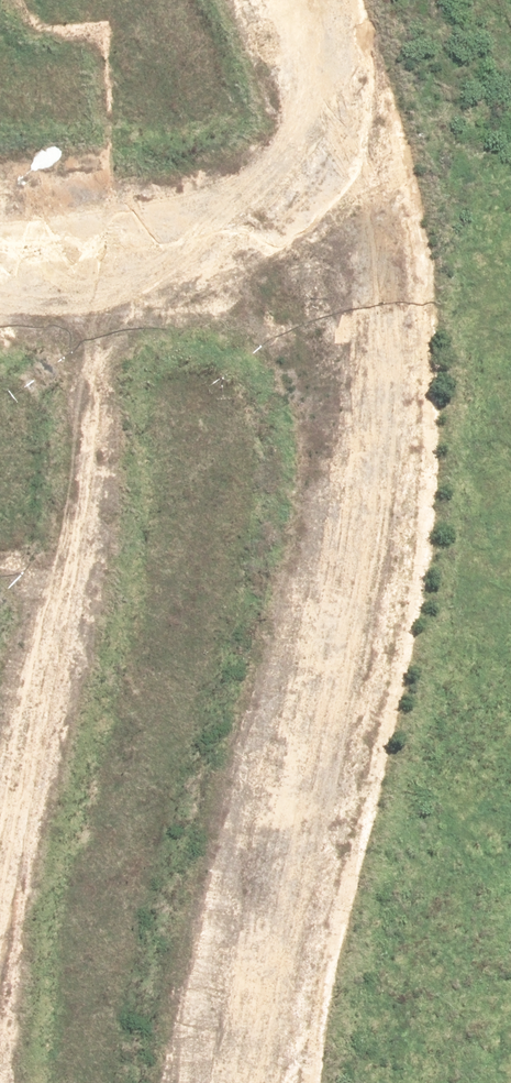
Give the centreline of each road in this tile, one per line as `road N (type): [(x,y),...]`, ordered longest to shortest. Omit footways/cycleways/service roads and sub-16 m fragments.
road 1 (unknown): [(310,0),(393,228),(428,464),(412,570),(277,1082)]
road 2 (residential): [(108,236),(96,484),(0,816)]
road 3 (unknown): [(0,239),(393,228)]

